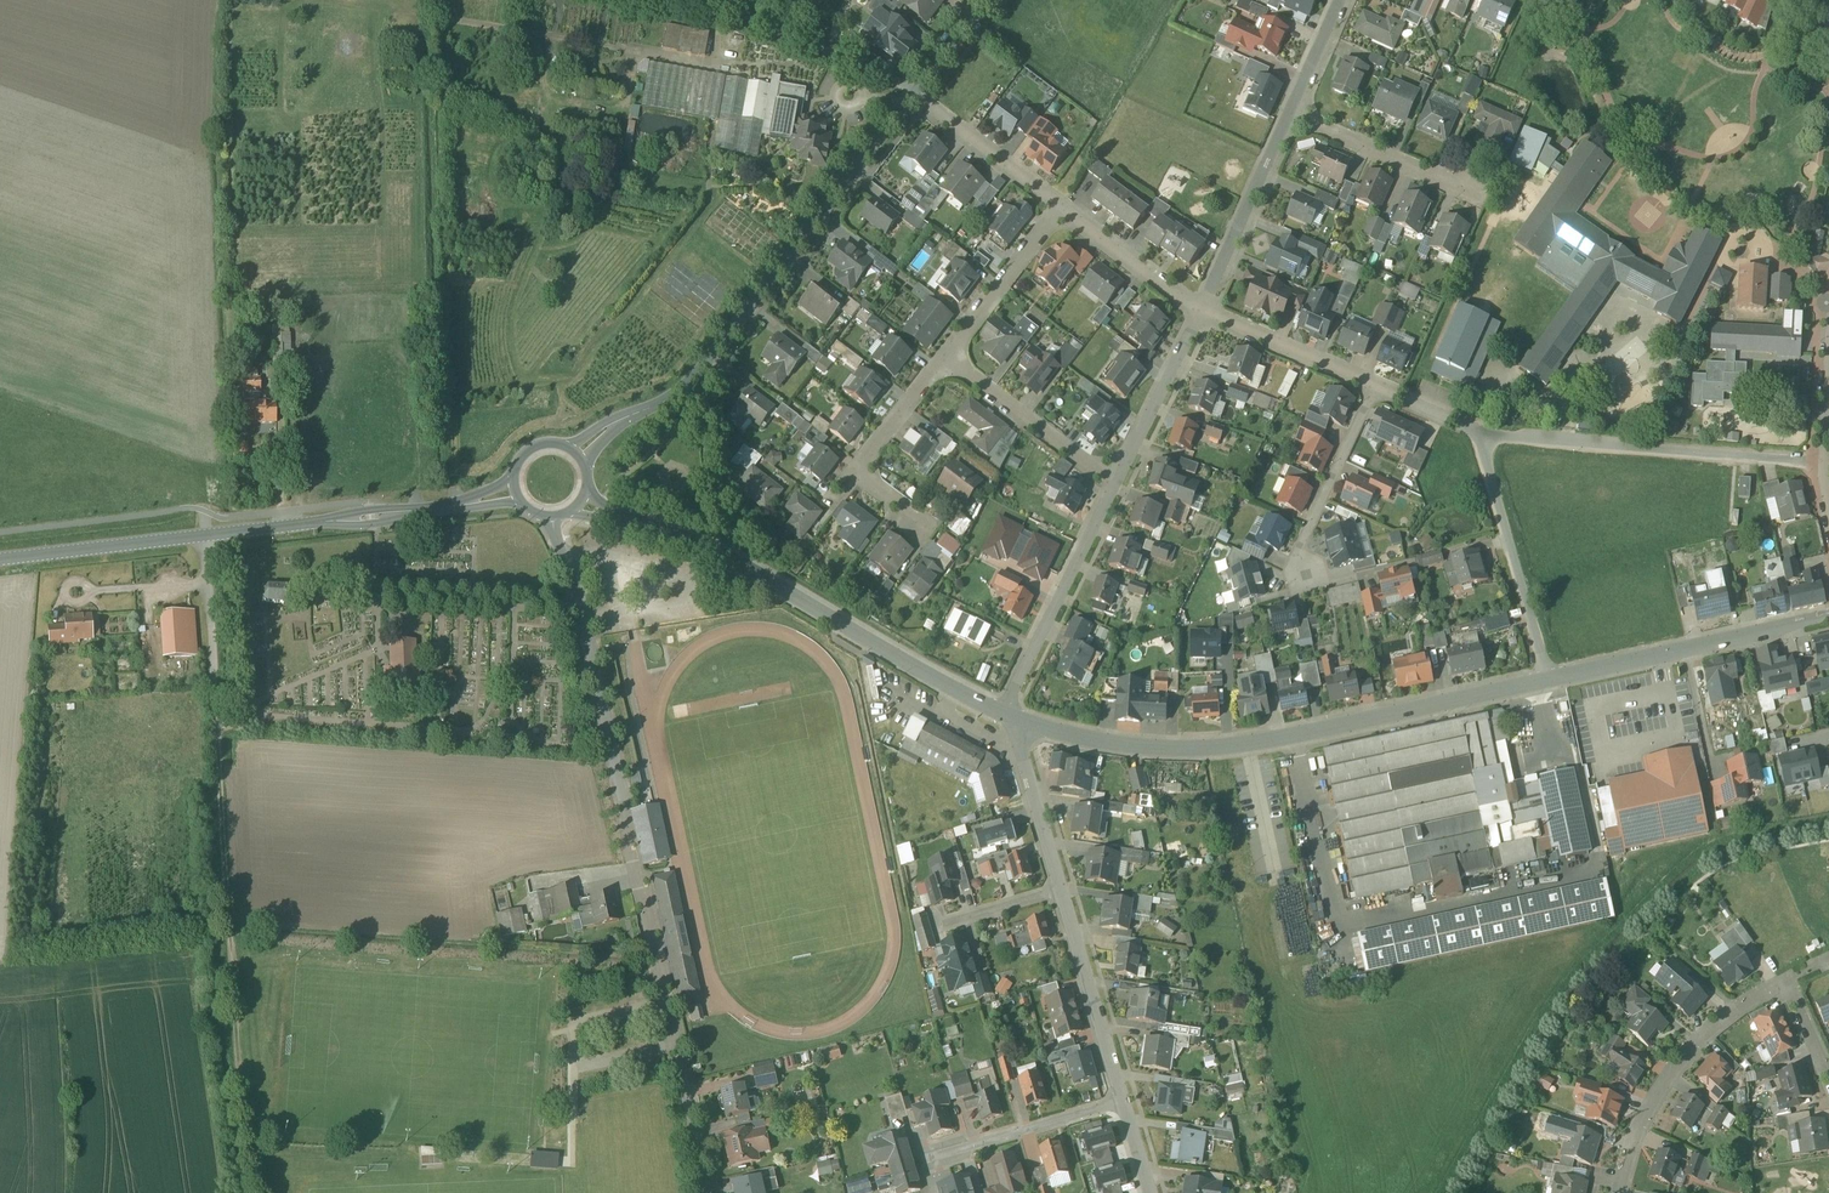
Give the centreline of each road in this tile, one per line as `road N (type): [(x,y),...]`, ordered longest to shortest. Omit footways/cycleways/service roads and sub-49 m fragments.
road 1 (track): [(262,1192),(233,1017),(213,627)]
road 2 (tertiary): [(1010,716),(1093,743),(1231,747),(1550,678)]
road 3 (residential): [(675,1044),(581,606),(557,541)]
road 4 (tertiary): [(1010,716),(746,564),(600,511)]
road 5 (tertiary): [(912,91),(719,351),(670,399),(620,420)]
road 6 (residential): [(1486,432),(1823,457)]
road 7 (tertiary): [(1550,678),(1828,613)]
road 8 (residential): [(1788,985),(1704,1041),(1659,1097),(1622,1192)]
road 9 (unclassified): [(671,0),(871,66),(912,91)]
road 10 (residential): [(1115,485),(1008,702),(1010,716)]
road 11 (residential): [(1486,432),(1486,461),(1550,678)]
road 12 (tertiary): [(450,507),(206,536)]
road 13 (residential): [(1062,892),(1126,1103)]
road 14 (residential): [(1295,111),(1203,311)]
road 15 (residential): [(947,355),(1115,485)]
road 16 (tertiary): [(206,536),(0,559)]
road 17 (residential): [(1377,391),(1302,549),(1309,577)]
road 18 (residential): [(934,1160),(1126,1103)]
road 19 (residential): [(1203,311),(1115,485)]
road 20 (residential): [(912,91),(1067,205)]
road 21 (residential): [(1067,205),(947,355)]
road 22 (residential): [(1203,311),(1377,391)]
road 23 (residential): [(1463,186),(1295,111)]
road 24 (residential): [(1010,716),(1062,892)]
road 25 (residential): [(1067,205),(1203,311)]
road 26 (residential): [(709,1192),(675,1044)]
road 27 (residential): [(947,355),(859,476)]
road 28 (residential): [(1343,0),(1295,111)]

